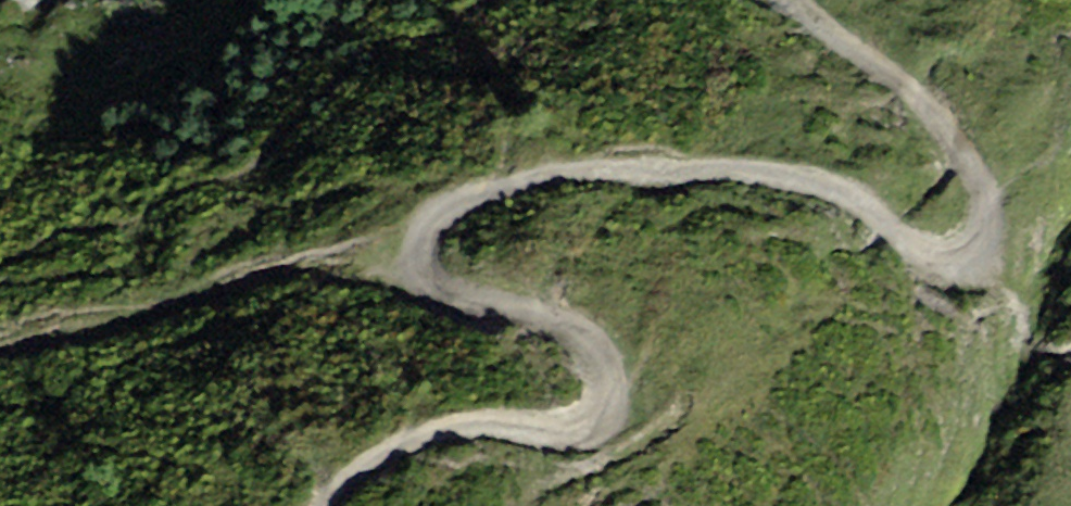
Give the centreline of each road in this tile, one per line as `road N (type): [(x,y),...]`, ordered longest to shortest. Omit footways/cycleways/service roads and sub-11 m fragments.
road 1 (track): [(796,0),(936,111),(983,201),(973,245),(922,248),(846,193),(748,172),(584,170),(503,186),(430,218),(422,259),(459,295),(573,331),(605,363),(606,405),(572,426),(449,426),(352,472),(324,505)]

